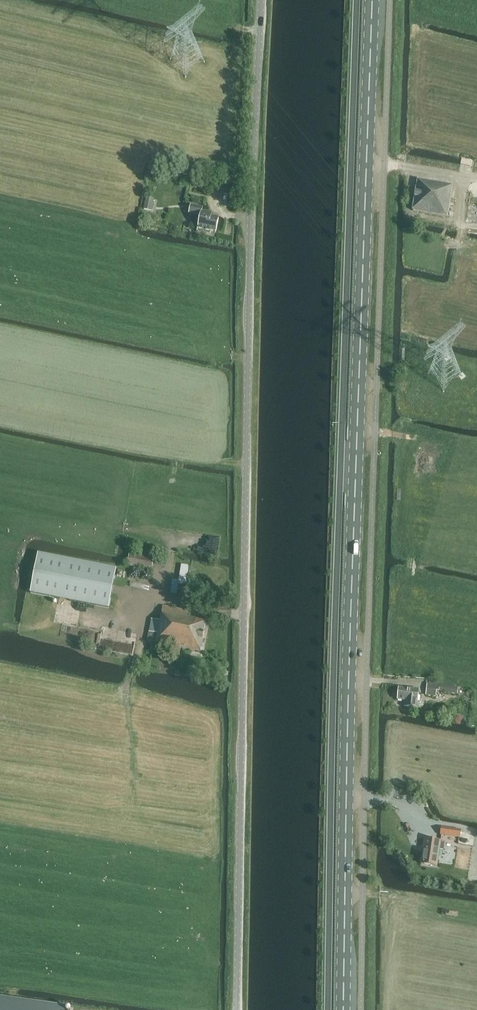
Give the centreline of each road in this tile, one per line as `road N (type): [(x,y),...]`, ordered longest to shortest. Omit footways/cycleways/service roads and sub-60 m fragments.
road 1 (primary): [(344,1009),(372,0)]
road 2 (unclassified): [(237,1009),(262,0)]

